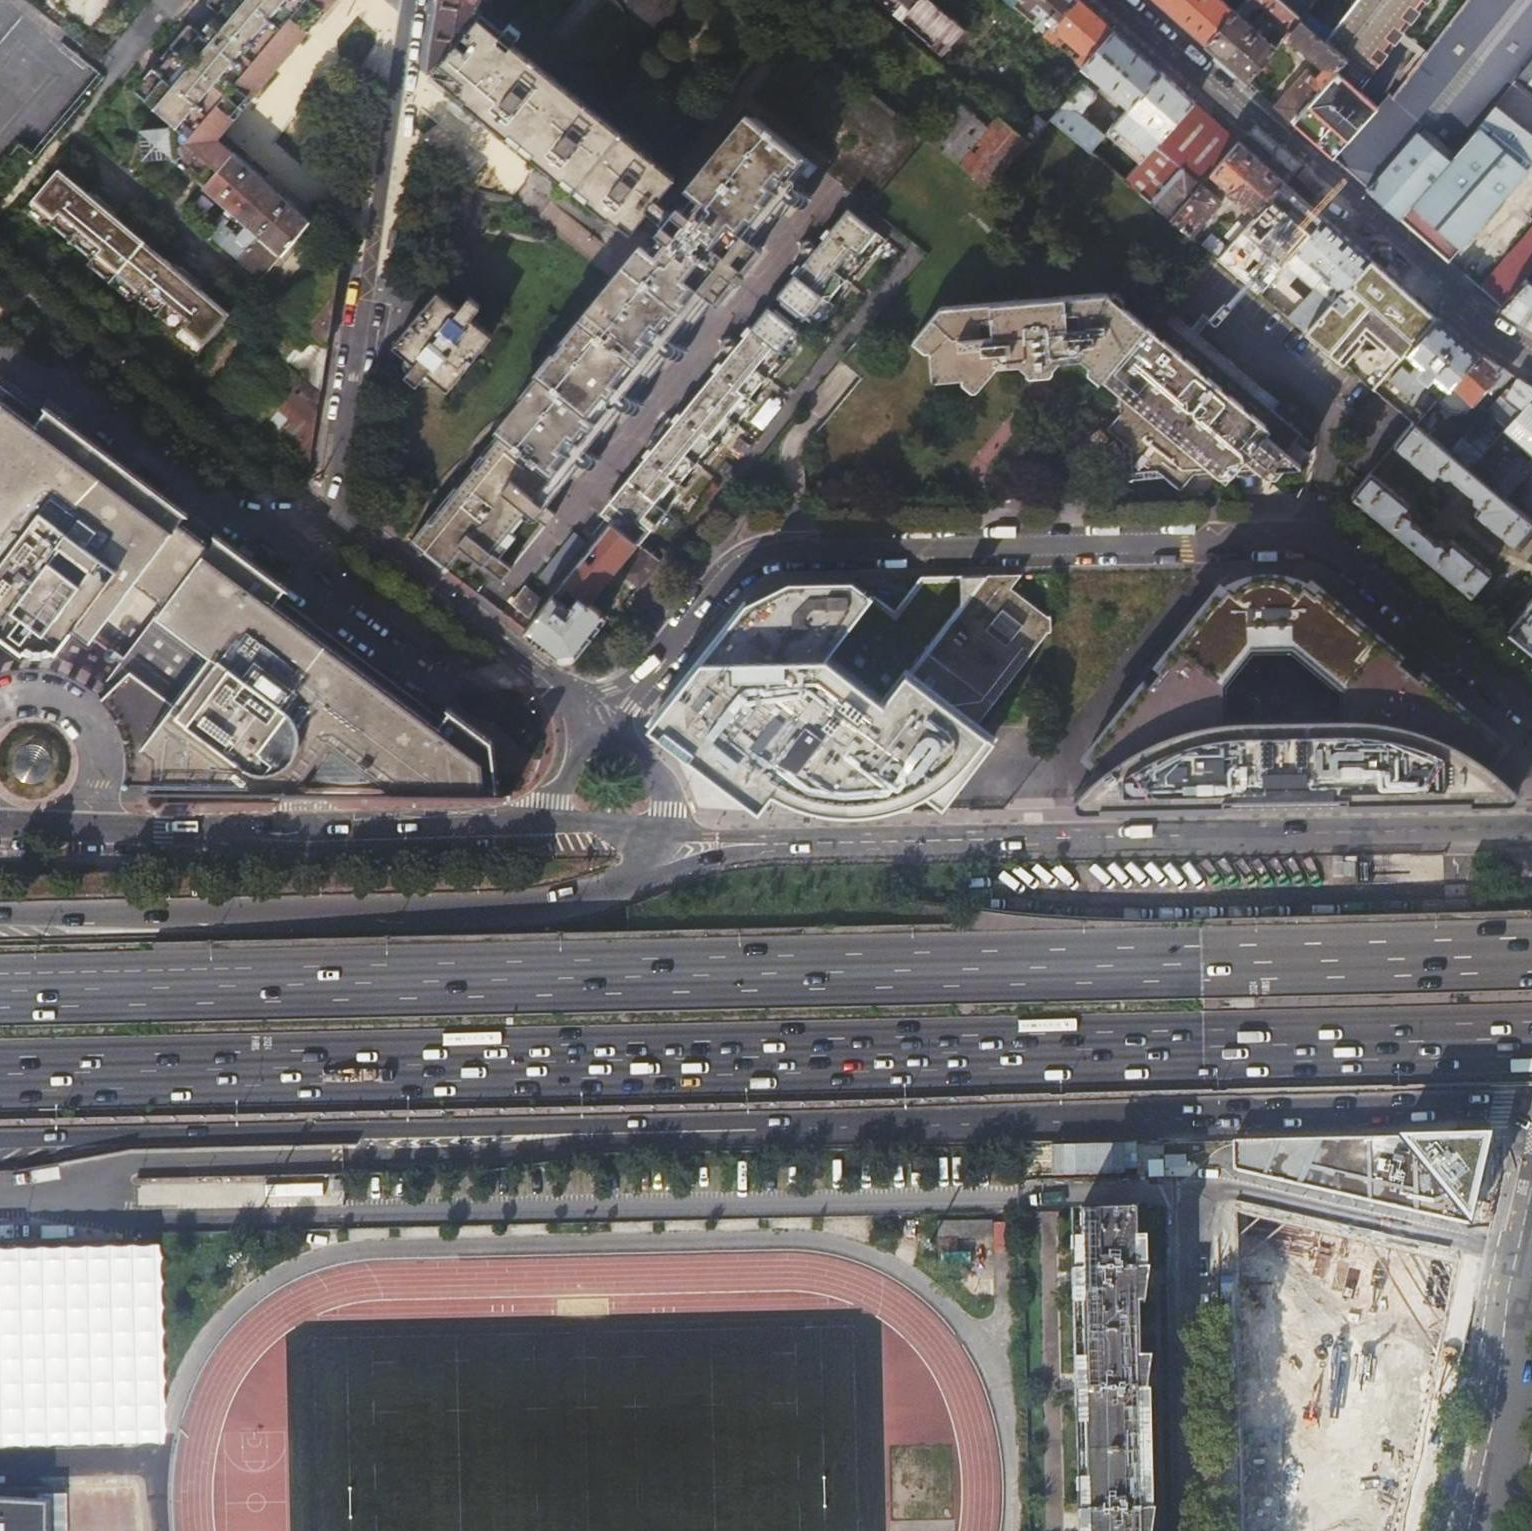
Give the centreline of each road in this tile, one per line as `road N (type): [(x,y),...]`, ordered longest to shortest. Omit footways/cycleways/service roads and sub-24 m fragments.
road 1 (trunk): [(1531,954),(0,992)]
road 2 (trunk): [(0,1149),(1531,1115)]
road 3 (trunk): [(0,1085),(1531,1056)]
road 4 (residential): [(1531,713),(1342,562),(1289,548),(790,550),(759,556),(733,576),(661,665)]
road 5 (primary): [(1531,826),(797,844)]
road 6 (residential): [(479,626),(343,516),(338,487),(410,0)]
road 7 (trunk): [(644,876),(556,904),(0,915)]
road 8 (residential): [(479,626),(838,190)]
road 9 (residential): [(548,832),(165,833),(0,824)]
road 10 (residential): [(1121,0),(1496,332),(1531,353)]
road 11 (primary): [(1531,1217),(1485,1530)]
road 12 (residential): [(1195,1530),(1189,1218)]
road 13 (primary): [(797,844),(644,876)]
road 14 (residential): [(797,844),(665,835)]

